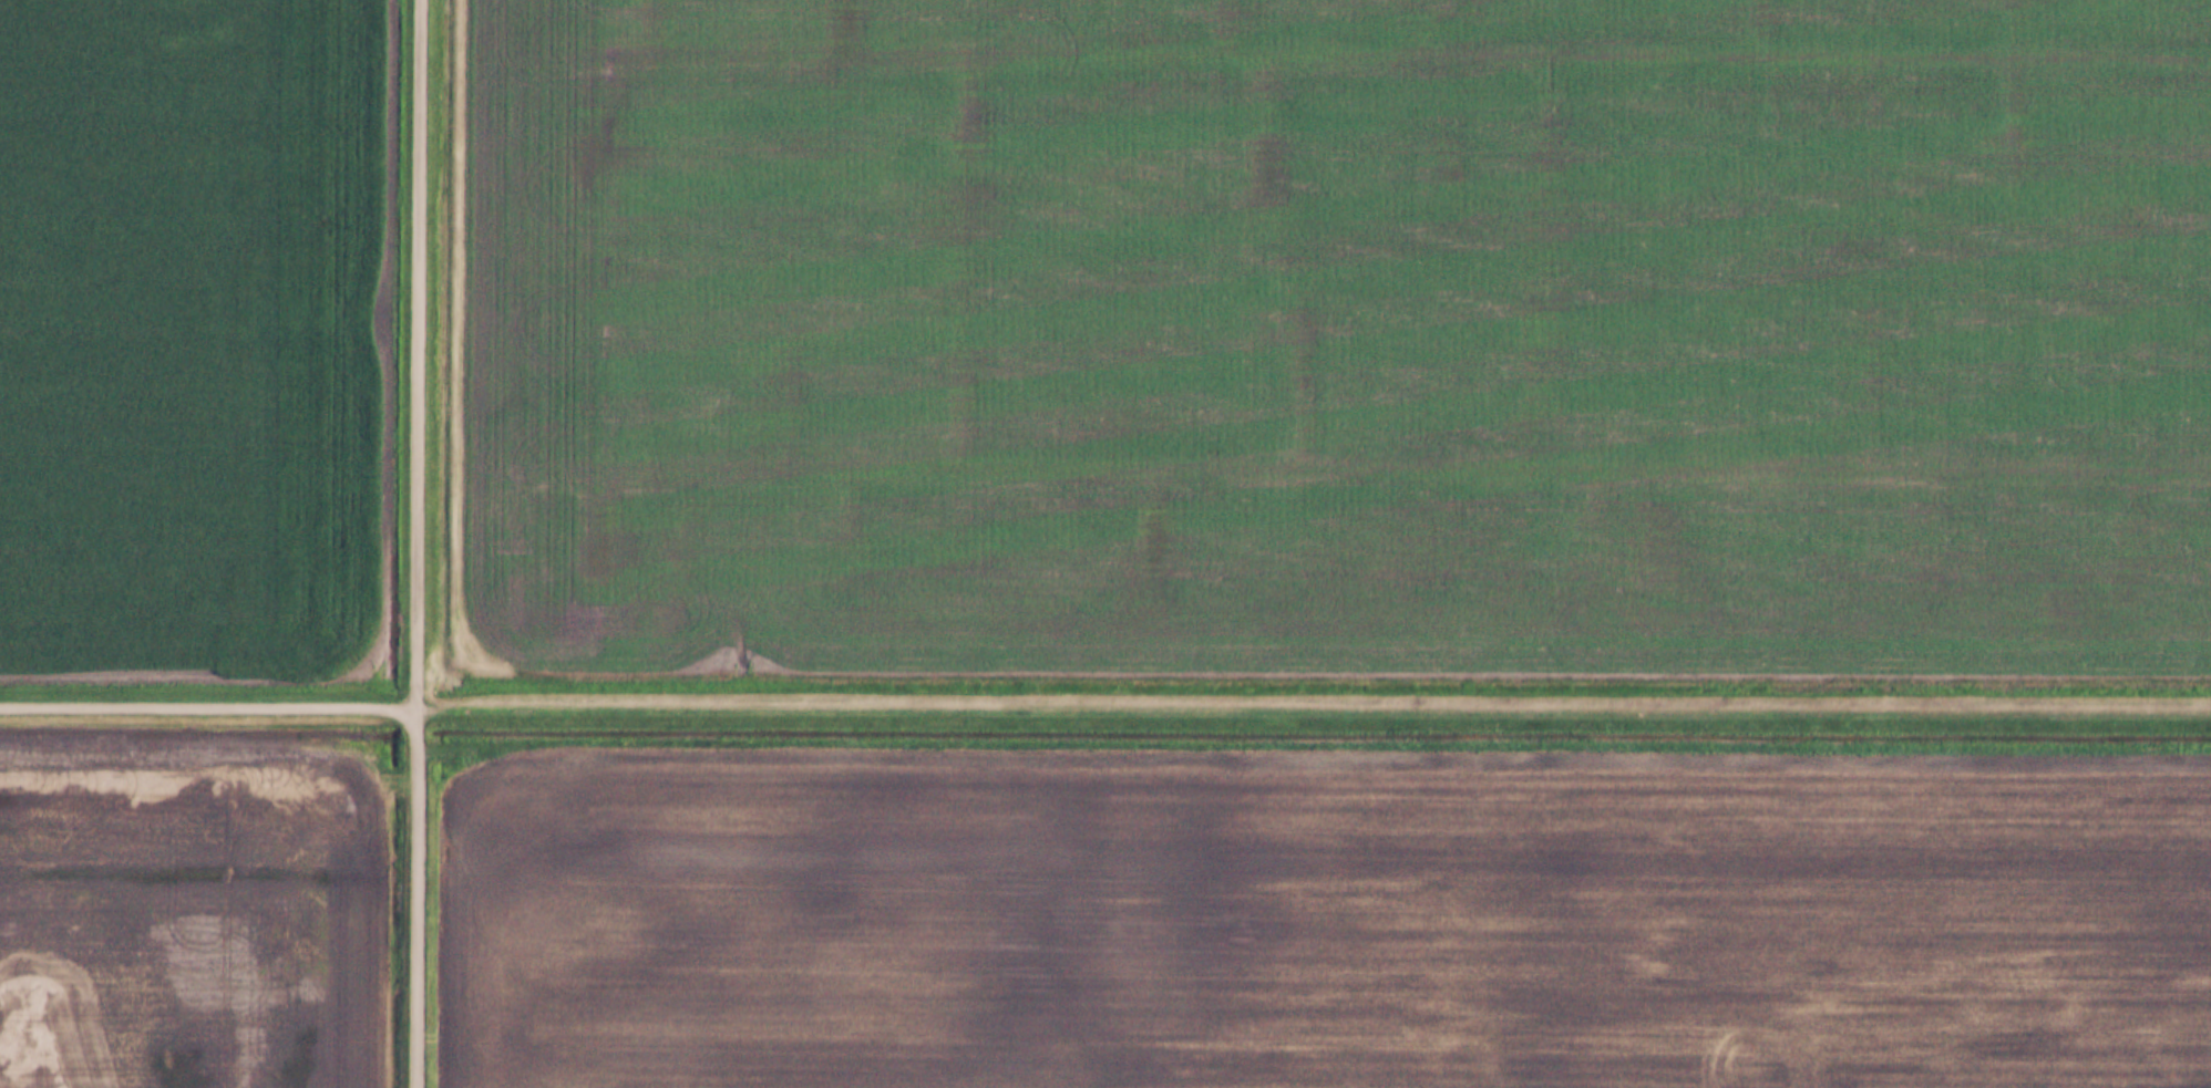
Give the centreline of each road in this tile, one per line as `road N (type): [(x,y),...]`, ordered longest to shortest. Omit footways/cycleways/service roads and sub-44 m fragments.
road 1 (track): [(2210,715),(412,708)]
road 2 (track): [(412,708),(418,0)]
road 3 (residential): [(412,708),(0,706)]
road 4 (residential): [(412,1087),(412,708)]

